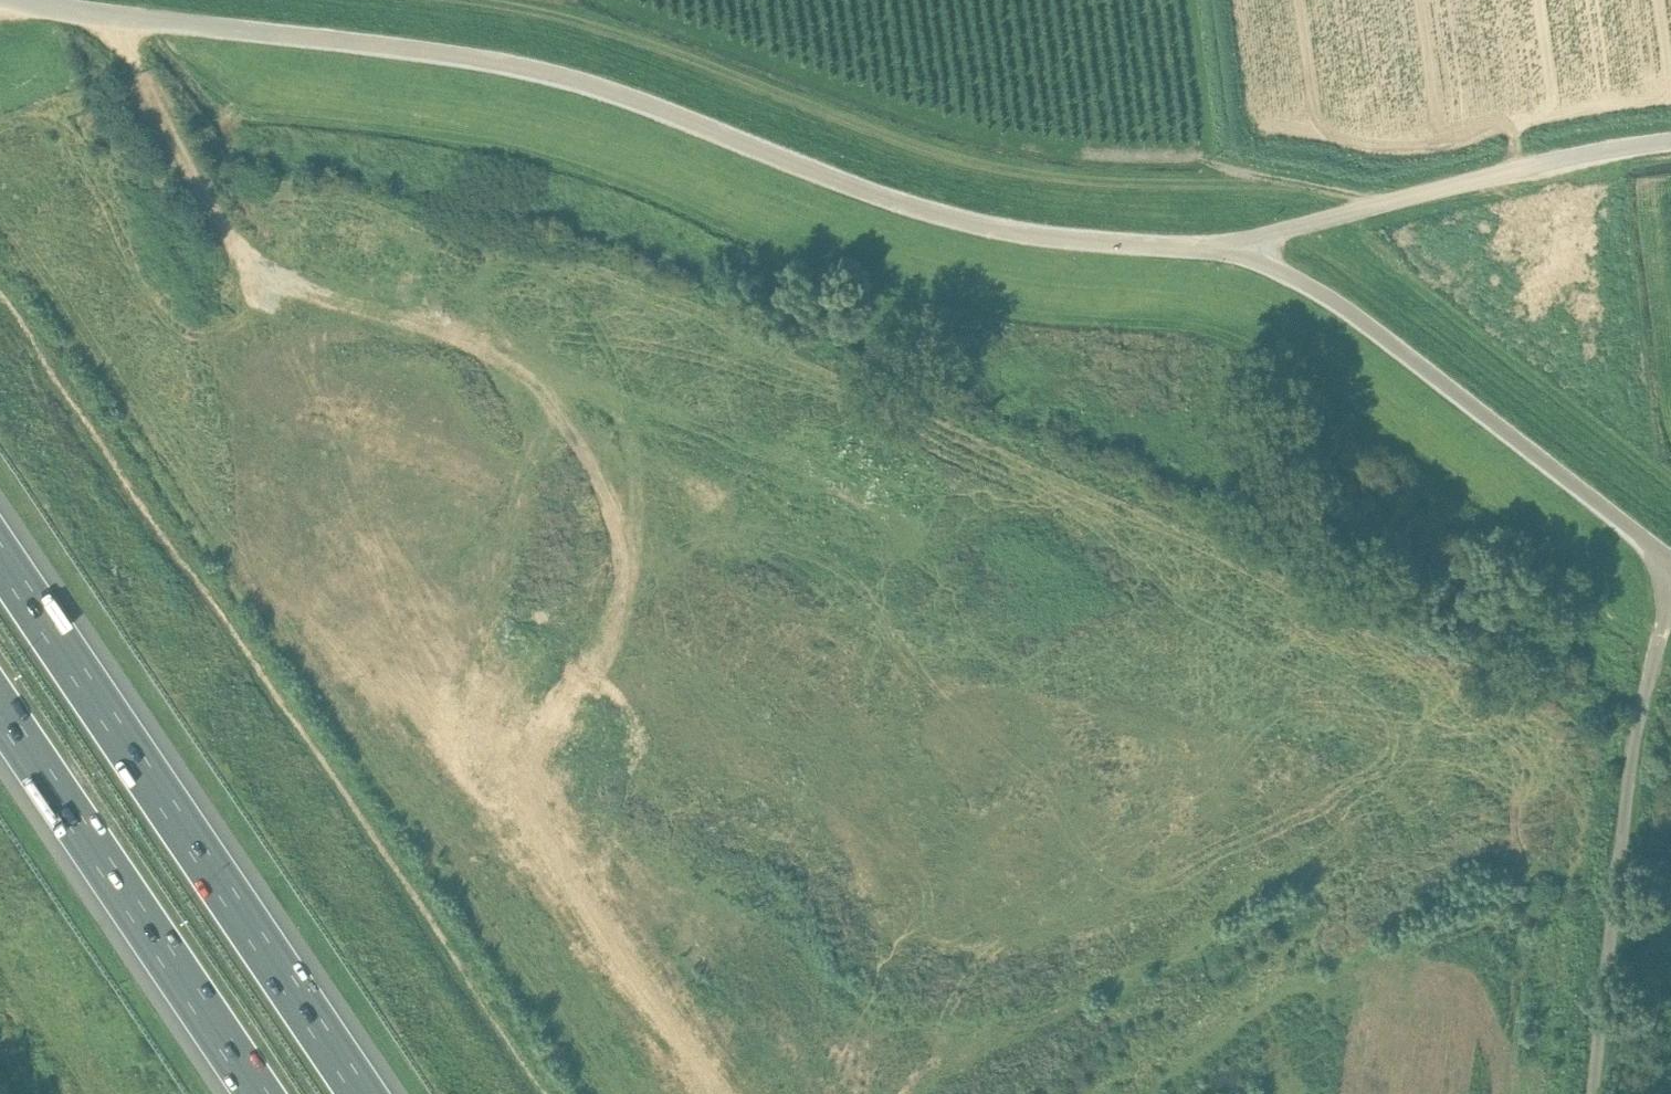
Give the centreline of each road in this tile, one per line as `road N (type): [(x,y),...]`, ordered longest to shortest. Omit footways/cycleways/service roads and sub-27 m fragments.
road 1 (tertiary): [(1241,241),(1028,235),(957,219),(740,138),(645,94),(459,55),(98,22),(0,0)]
road 2 (motorway): [(364,1093),(0,555)]
road 3 (unclassified): [(1670,563),(1347,306),(1241,241)]
road 4 (unclassified): [(1594,1093),(1639,713),(1670,593)]
road 5 (motorway): [(0,707),(260,1093)]
road 6 (tertiary): [(1241,241),(1576,153),(1670,143)]

